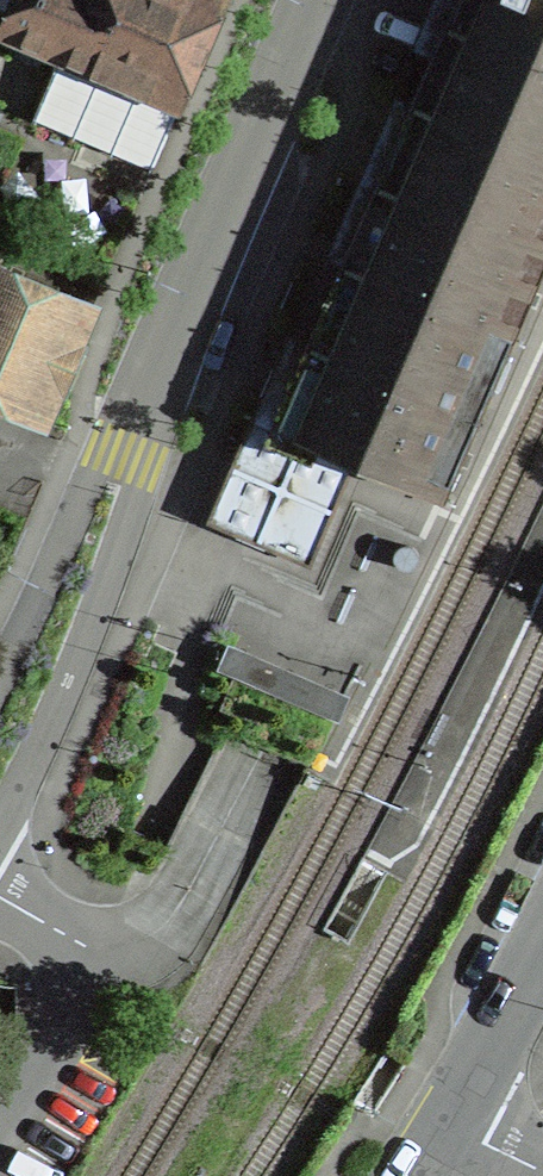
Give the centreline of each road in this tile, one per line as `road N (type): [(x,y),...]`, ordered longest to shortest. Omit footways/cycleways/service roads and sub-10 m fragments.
road 1 (residential): [(0,732),(129,459),(320,0)]
road 2 (residential): [(447,1121),(542,947)]

